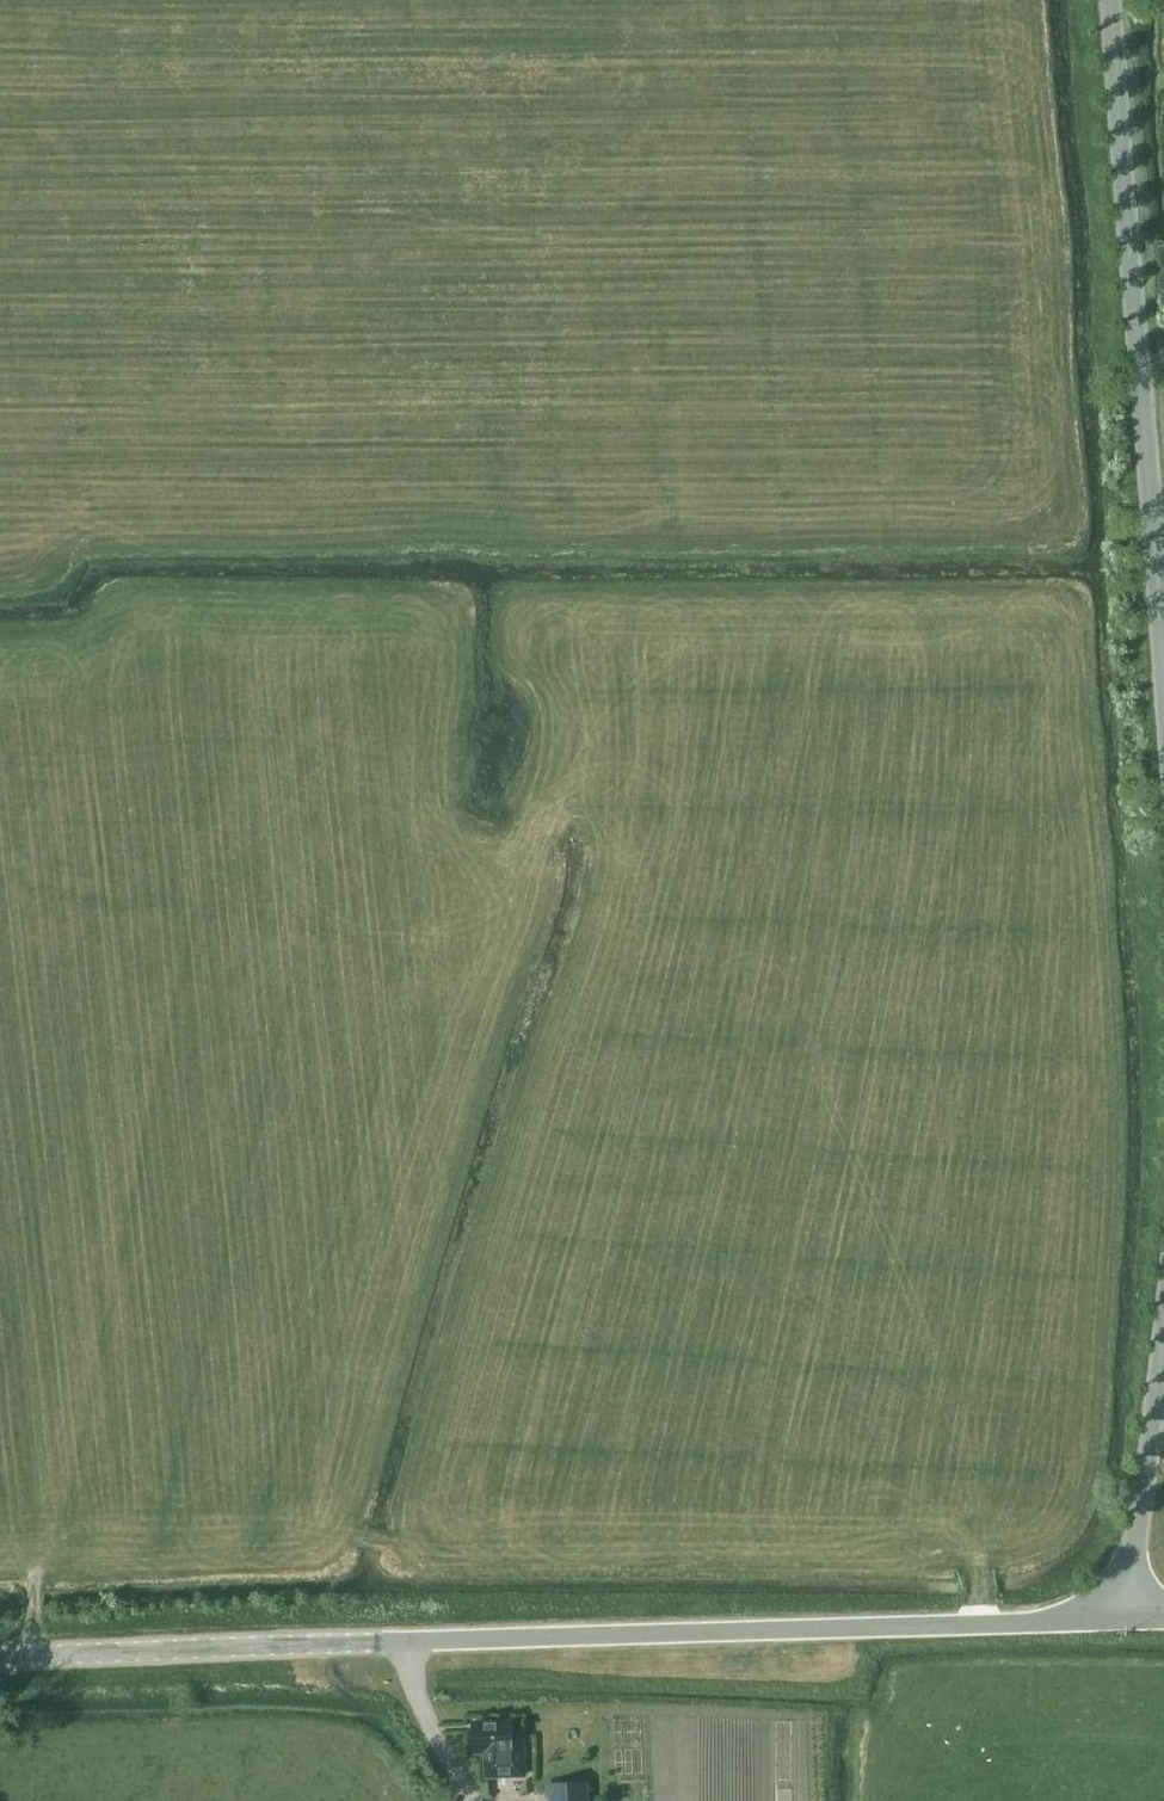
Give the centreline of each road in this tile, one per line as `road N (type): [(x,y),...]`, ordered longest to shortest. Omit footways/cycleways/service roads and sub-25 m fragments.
road 1 (tertiary): [(0,1657),(1130,1620)]
road 2 (tertiary): [(1163,674),(1111,0)]
road 3 (tertiary): [(1130,1620),(1163,1325)]

